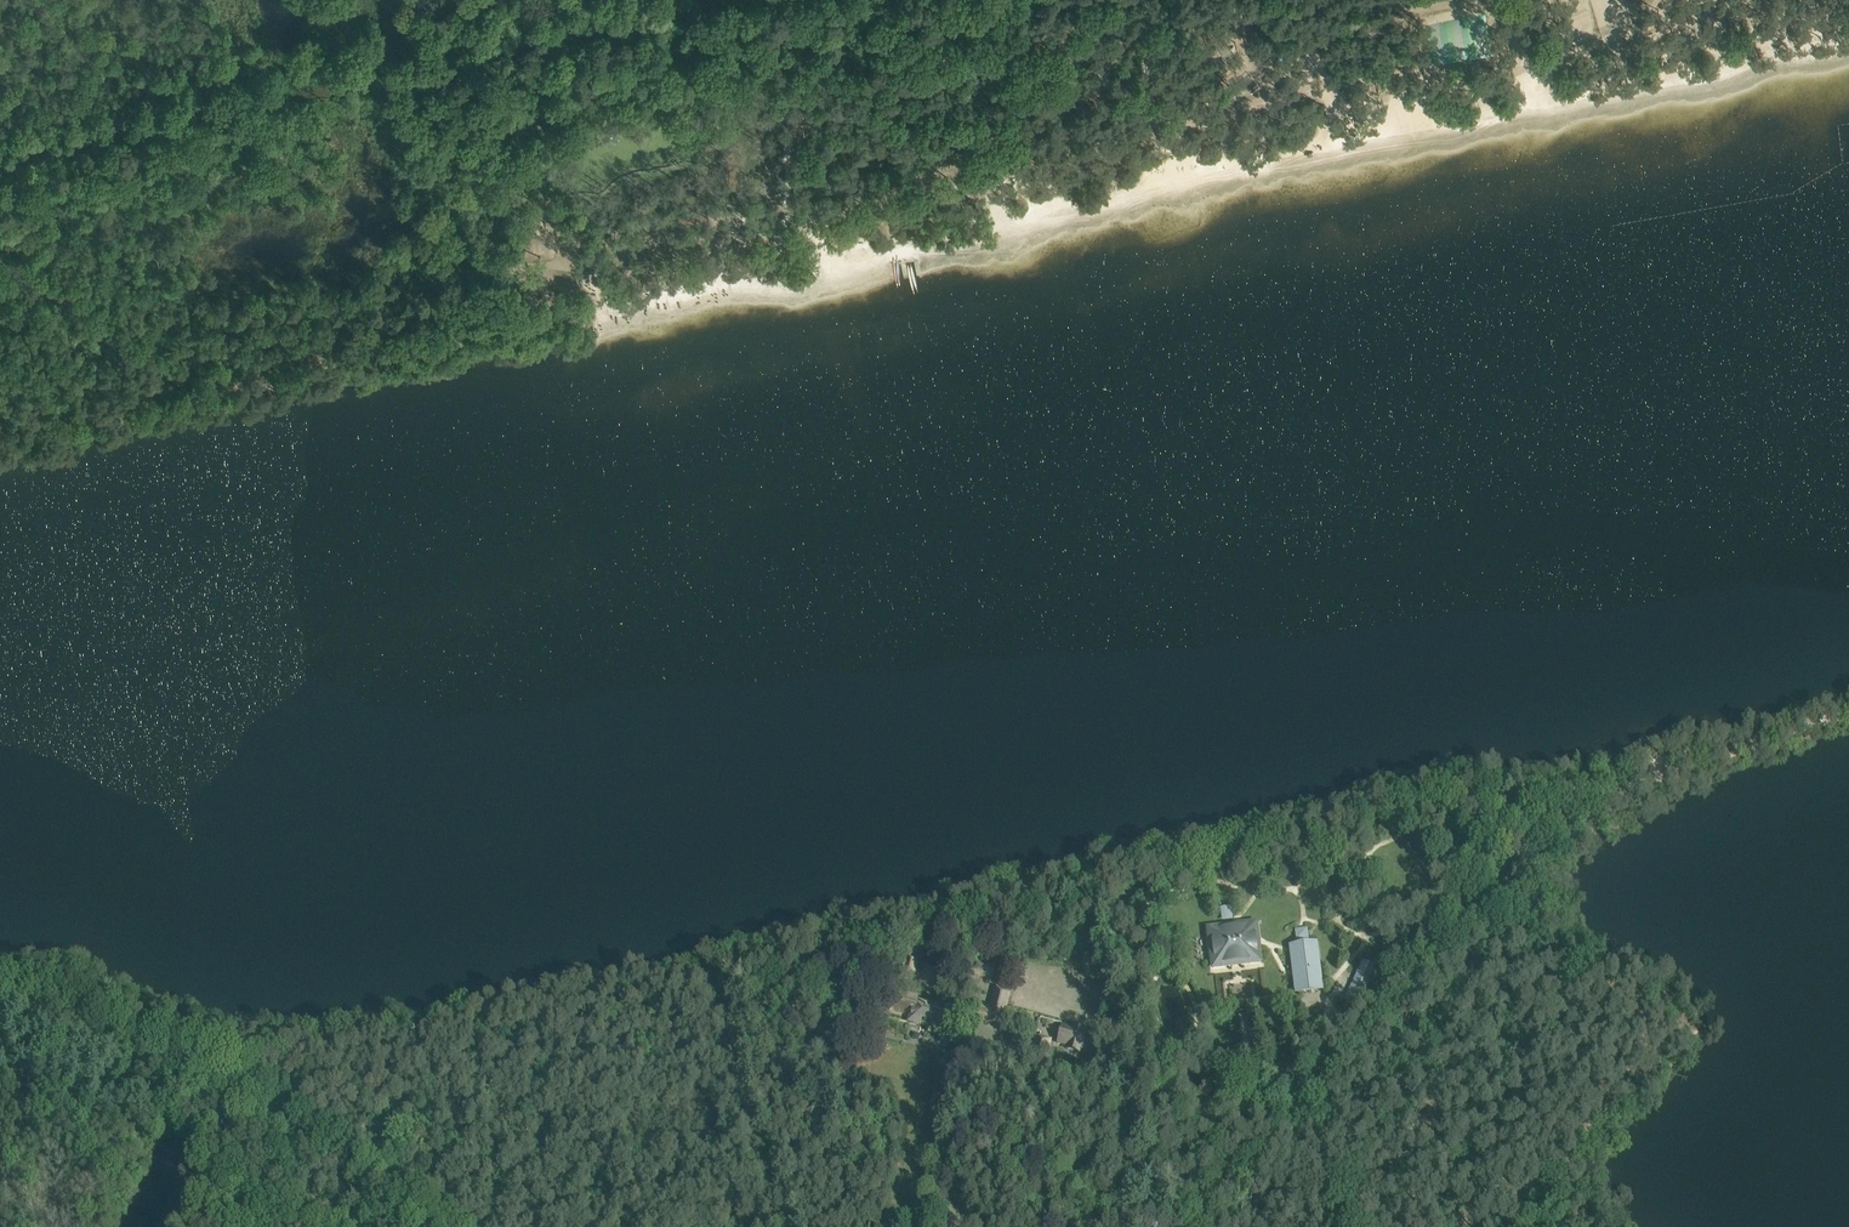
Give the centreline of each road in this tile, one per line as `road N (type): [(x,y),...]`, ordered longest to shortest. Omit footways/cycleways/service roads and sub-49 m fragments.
road 1 (unclassified): [(425,1226),(197,1068),(0,1006)]
road 2 (unclassified): [(1328,1226),(1304,1107),(1197,1226)]

